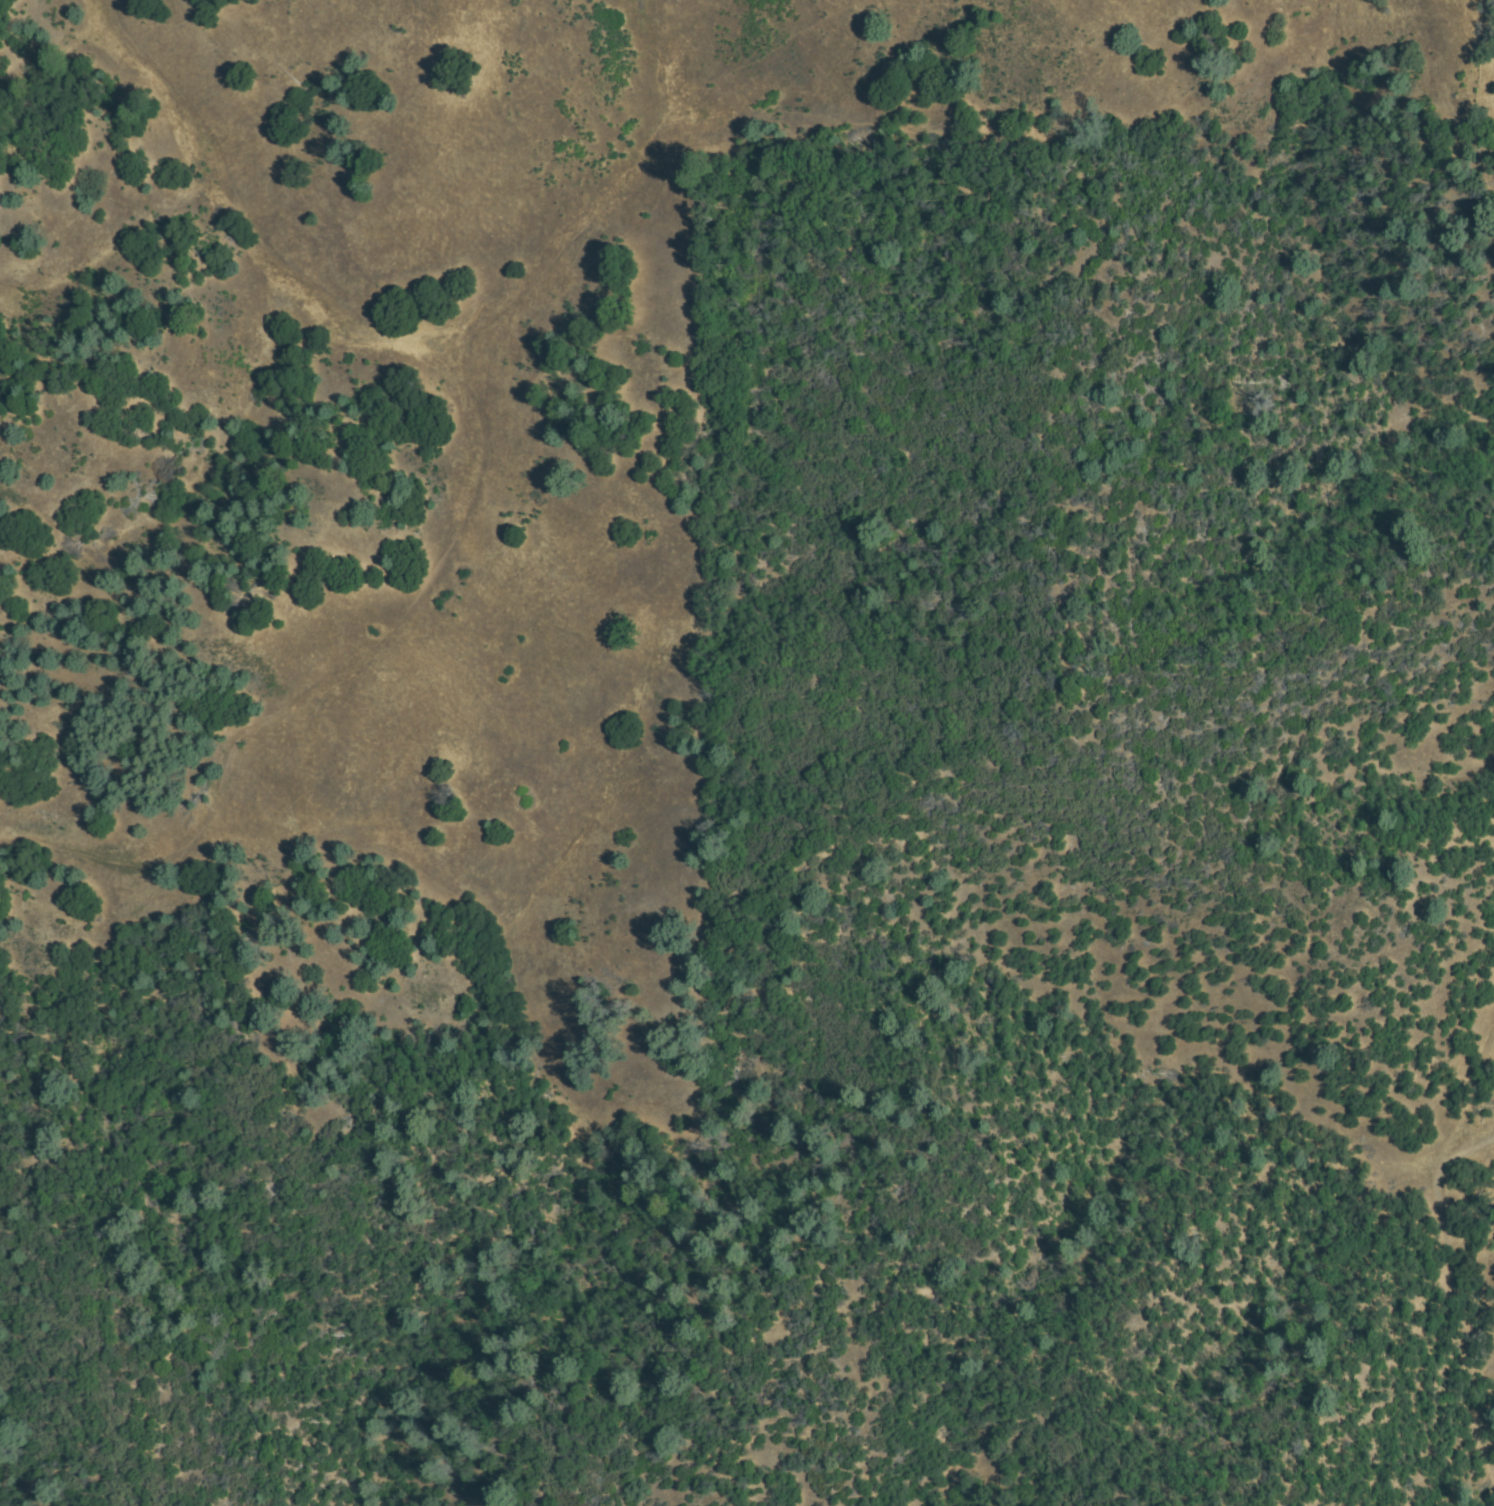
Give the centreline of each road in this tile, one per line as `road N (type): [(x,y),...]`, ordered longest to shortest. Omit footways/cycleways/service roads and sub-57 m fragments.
road 1 (track): [(1493,1466),(1476,1430),(1438,1173),(1493,1025)]

